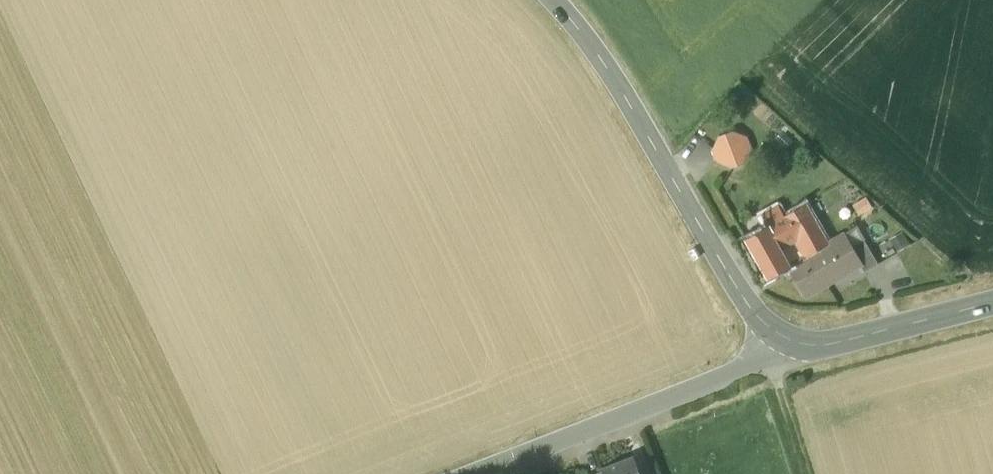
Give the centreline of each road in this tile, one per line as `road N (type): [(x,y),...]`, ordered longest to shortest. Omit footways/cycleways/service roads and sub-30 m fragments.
road 1 (tertiary): [(784,340),(754,315),(606,68),(553,0)]
road 2 (unclassified): [(784,340),(765,361),(706,386),(469,473)]
road 3 (tertiary): [(992,303),(849,341),(784,340)]
road 4 (track): [(765,361),(807,473)]

